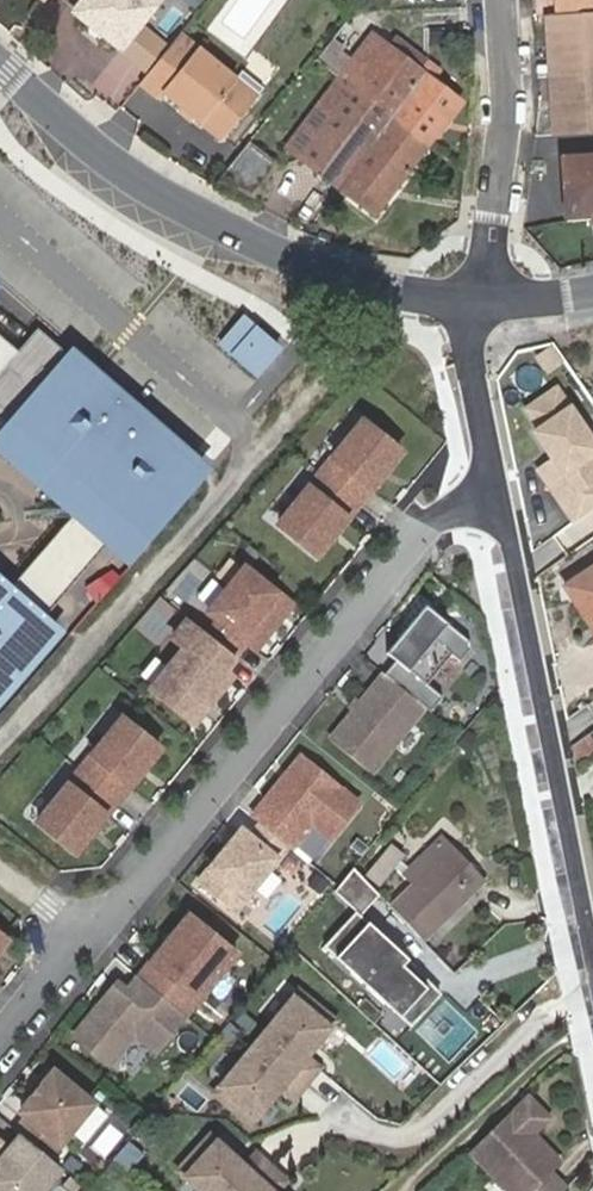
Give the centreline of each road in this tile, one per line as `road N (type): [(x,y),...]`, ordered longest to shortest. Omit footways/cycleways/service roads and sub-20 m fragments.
road 1 (residential): [(421,537),(0,1042)]
road 2 (tertiary): [(0,62),(152,184),(249,243),(370,287),(478,305)]
road 3 (residential): [(493,492),(508,531),(592,983)]
road 4 (residential): [(478,305),(505,96),(501,0)]
road 5 (residential): [(478,305),(469,358),(493,492)]

